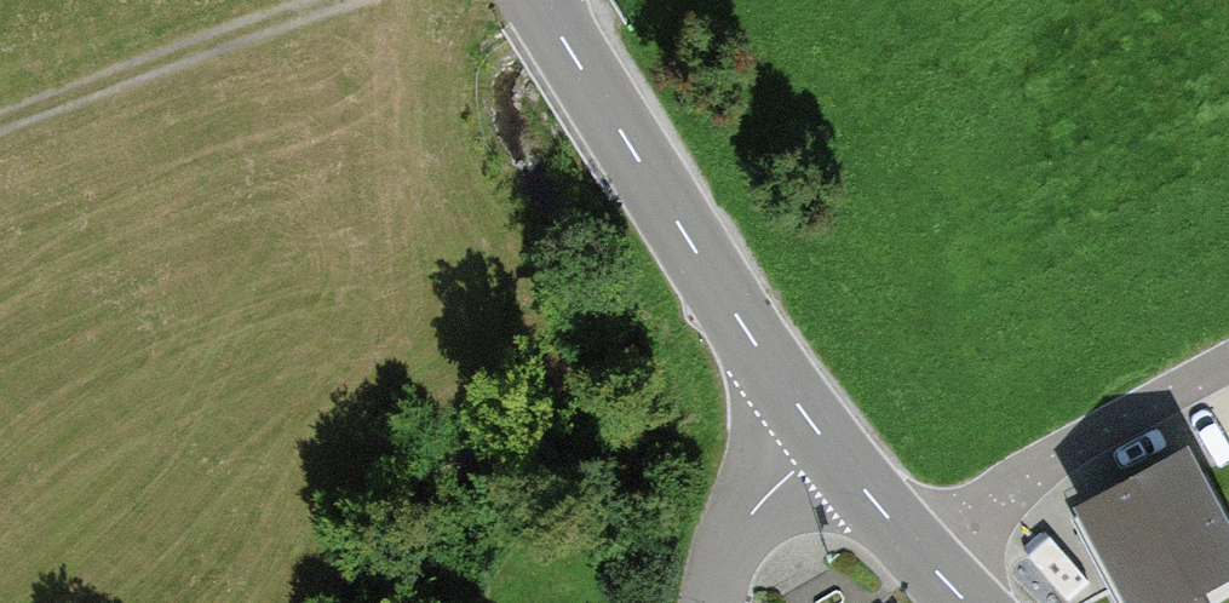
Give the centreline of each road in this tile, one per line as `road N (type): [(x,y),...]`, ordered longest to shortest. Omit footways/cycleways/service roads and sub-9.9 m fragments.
road 1 (tertiary): [(825,445),(536,0)]
road 2 (track): [(0,126),(326,0)]
road 3 (tertiary): [(969,602),(825,445)]
road 4 (unclassified): [(711,602),(743,523),(825,445)]

